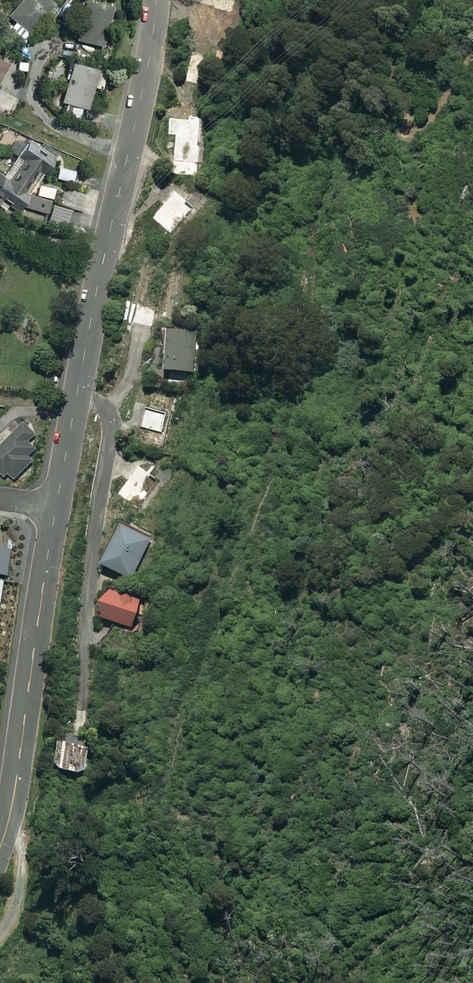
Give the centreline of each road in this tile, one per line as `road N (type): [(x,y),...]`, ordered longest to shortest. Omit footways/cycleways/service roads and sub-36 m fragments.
road 1 (residential): [(156,0),(56,507)]
road 2 (residential): [(56,507),(18,779),(0,847)]
road 3 (track): [(392,0),(390,87),(405,129),(434,116),(472,55)]

